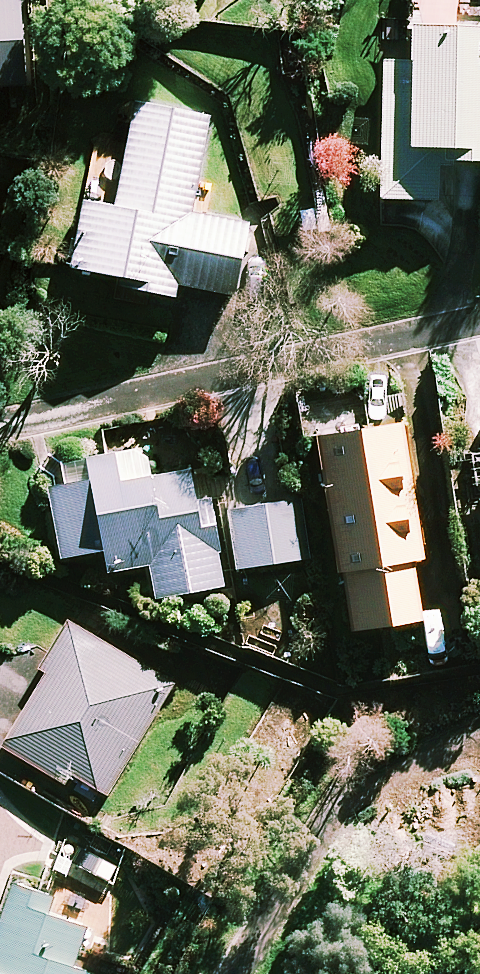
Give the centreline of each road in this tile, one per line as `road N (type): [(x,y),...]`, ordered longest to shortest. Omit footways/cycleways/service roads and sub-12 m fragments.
road 1 (residential): [(0,435),(479,326)]
road 2 (residential): [(374,741),(236,973)]

